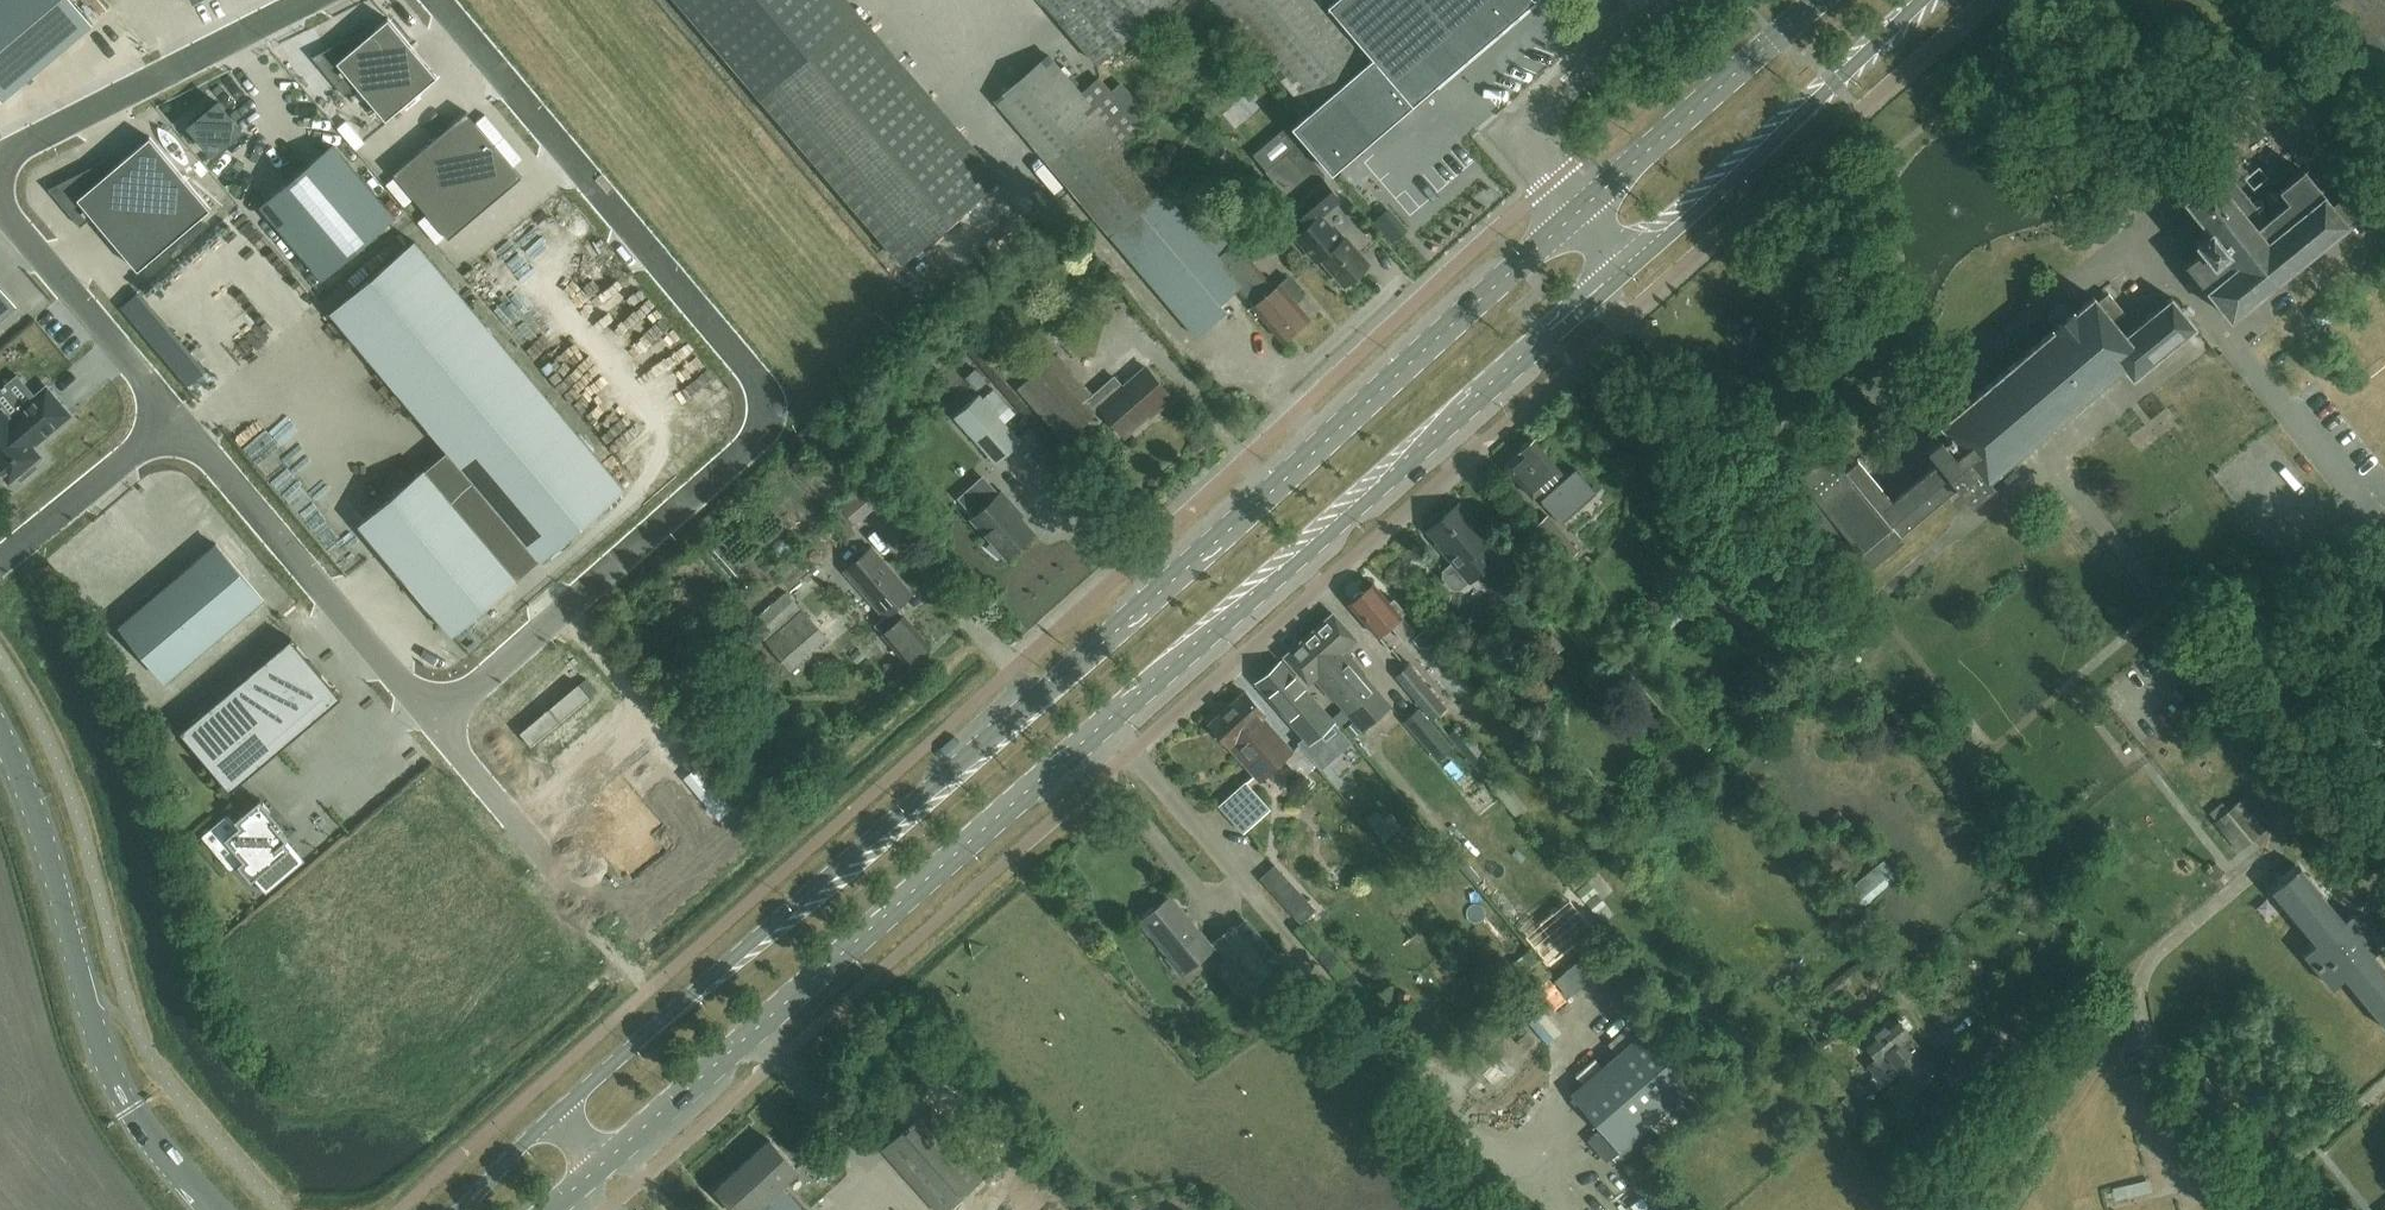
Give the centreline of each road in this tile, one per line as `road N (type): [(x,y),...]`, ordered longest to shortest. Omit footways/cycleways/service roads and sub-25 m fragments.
road 1 (primary): [(1576,213),(1130,615),(527,1141),(464,1209)]
road 2 (primary): [(551,1209),(1627,271)]
road 3 (unclassified): [(440,0),(752,374),(766,409),(756,443),(435,728)]
road 4 (unclassified): [(310,0),(22,148),(3,165),(0,206),(172,420)]
road 5 (secondary): [(210,1209),(134,1114),(102,1044),(36,816),(0,736)]
road 6 (unclassified): [(172,420),(435,728)]
road 7 (primary): [(1627,271),(1924,0)]
road 8 (primary): [(1817,0),(1576,213)]
road 9 (unclassified): [(1576,213),(1542,147),(1544,111),(1560,88),(1664,2)]
road 10 (unclassified): [(0,562),(172,420)]

